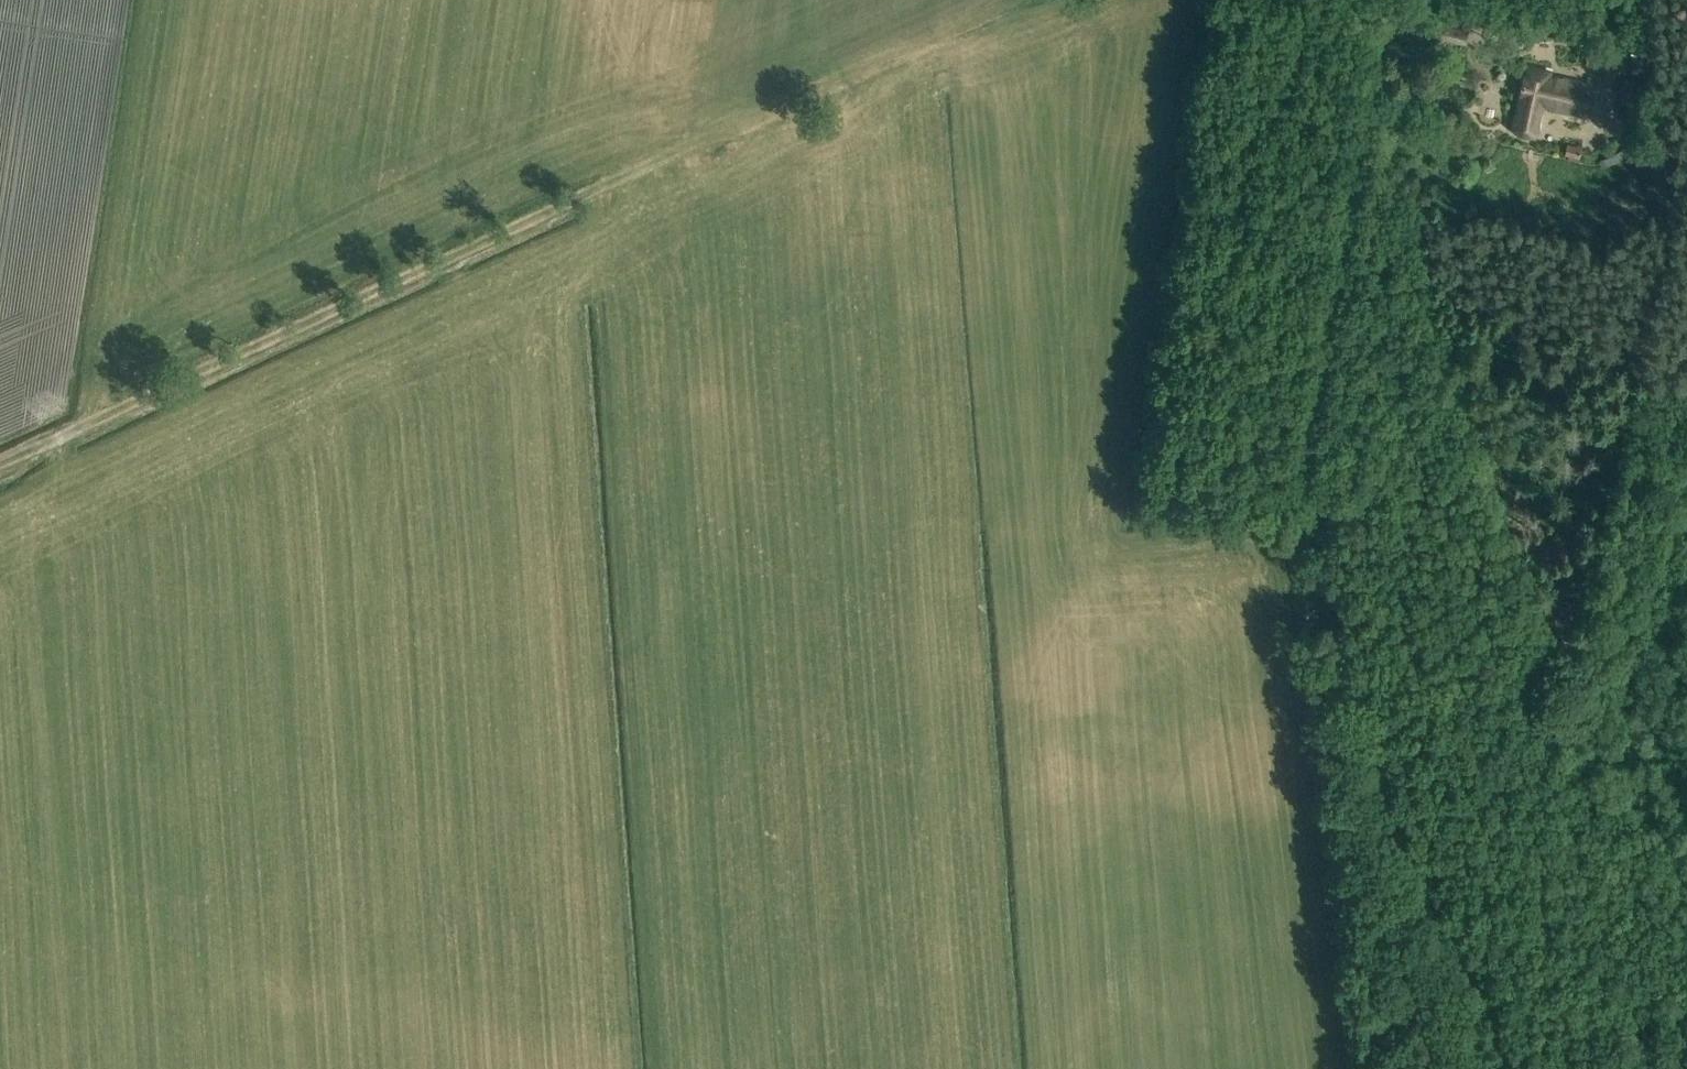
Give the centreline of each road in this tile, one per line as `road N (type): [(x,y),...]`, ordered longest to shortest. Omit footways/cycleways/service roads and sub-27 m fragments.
road 1 (track): [(1375,0),(1365,104),(1287,525),(1481,1068)]
road 2 (track): [(0,464),(702,141)]

